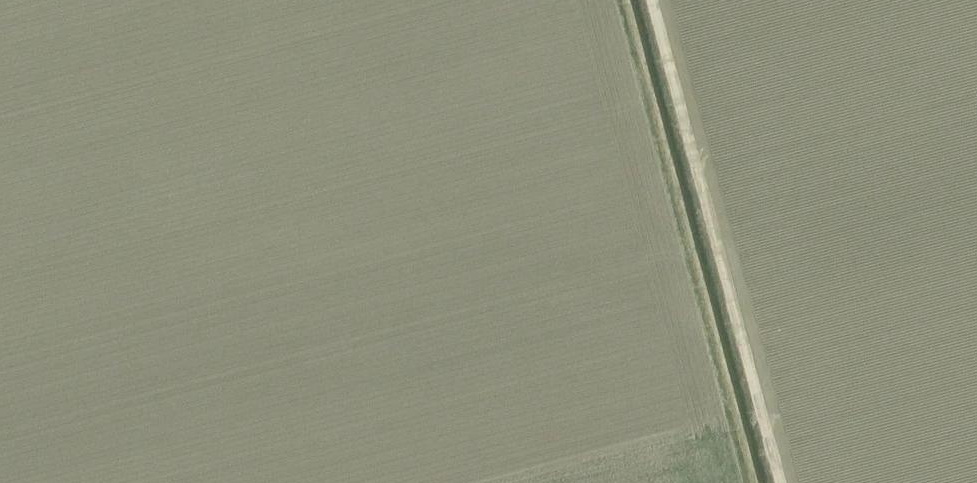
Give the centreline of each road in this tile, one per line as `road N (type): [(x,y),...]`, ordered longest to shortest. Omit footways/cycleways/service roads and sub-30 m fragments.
road 1 (unclassified): [(781,482),(652,0)]

